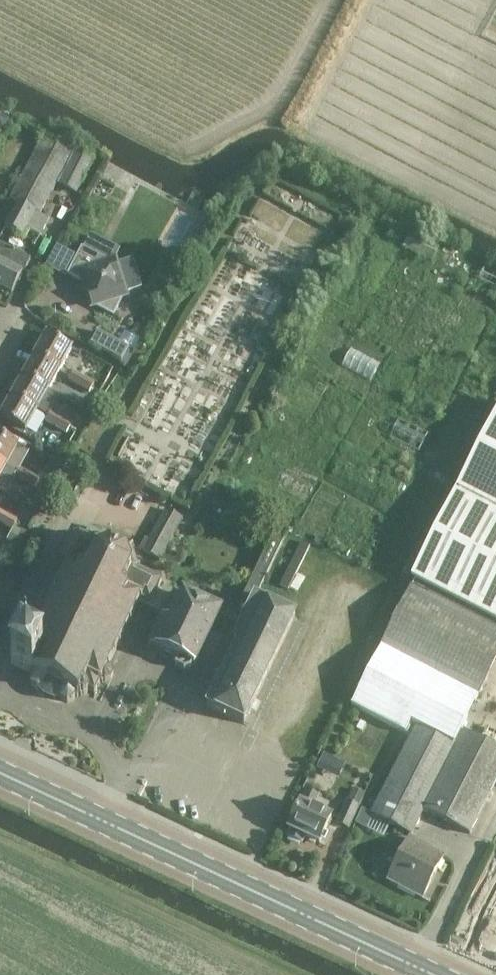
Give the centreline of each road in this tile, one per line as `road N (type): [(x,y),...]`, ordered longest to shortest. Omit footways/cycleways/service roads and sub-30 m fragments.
road 1 (secondary): [(428,974),(0,774)]

